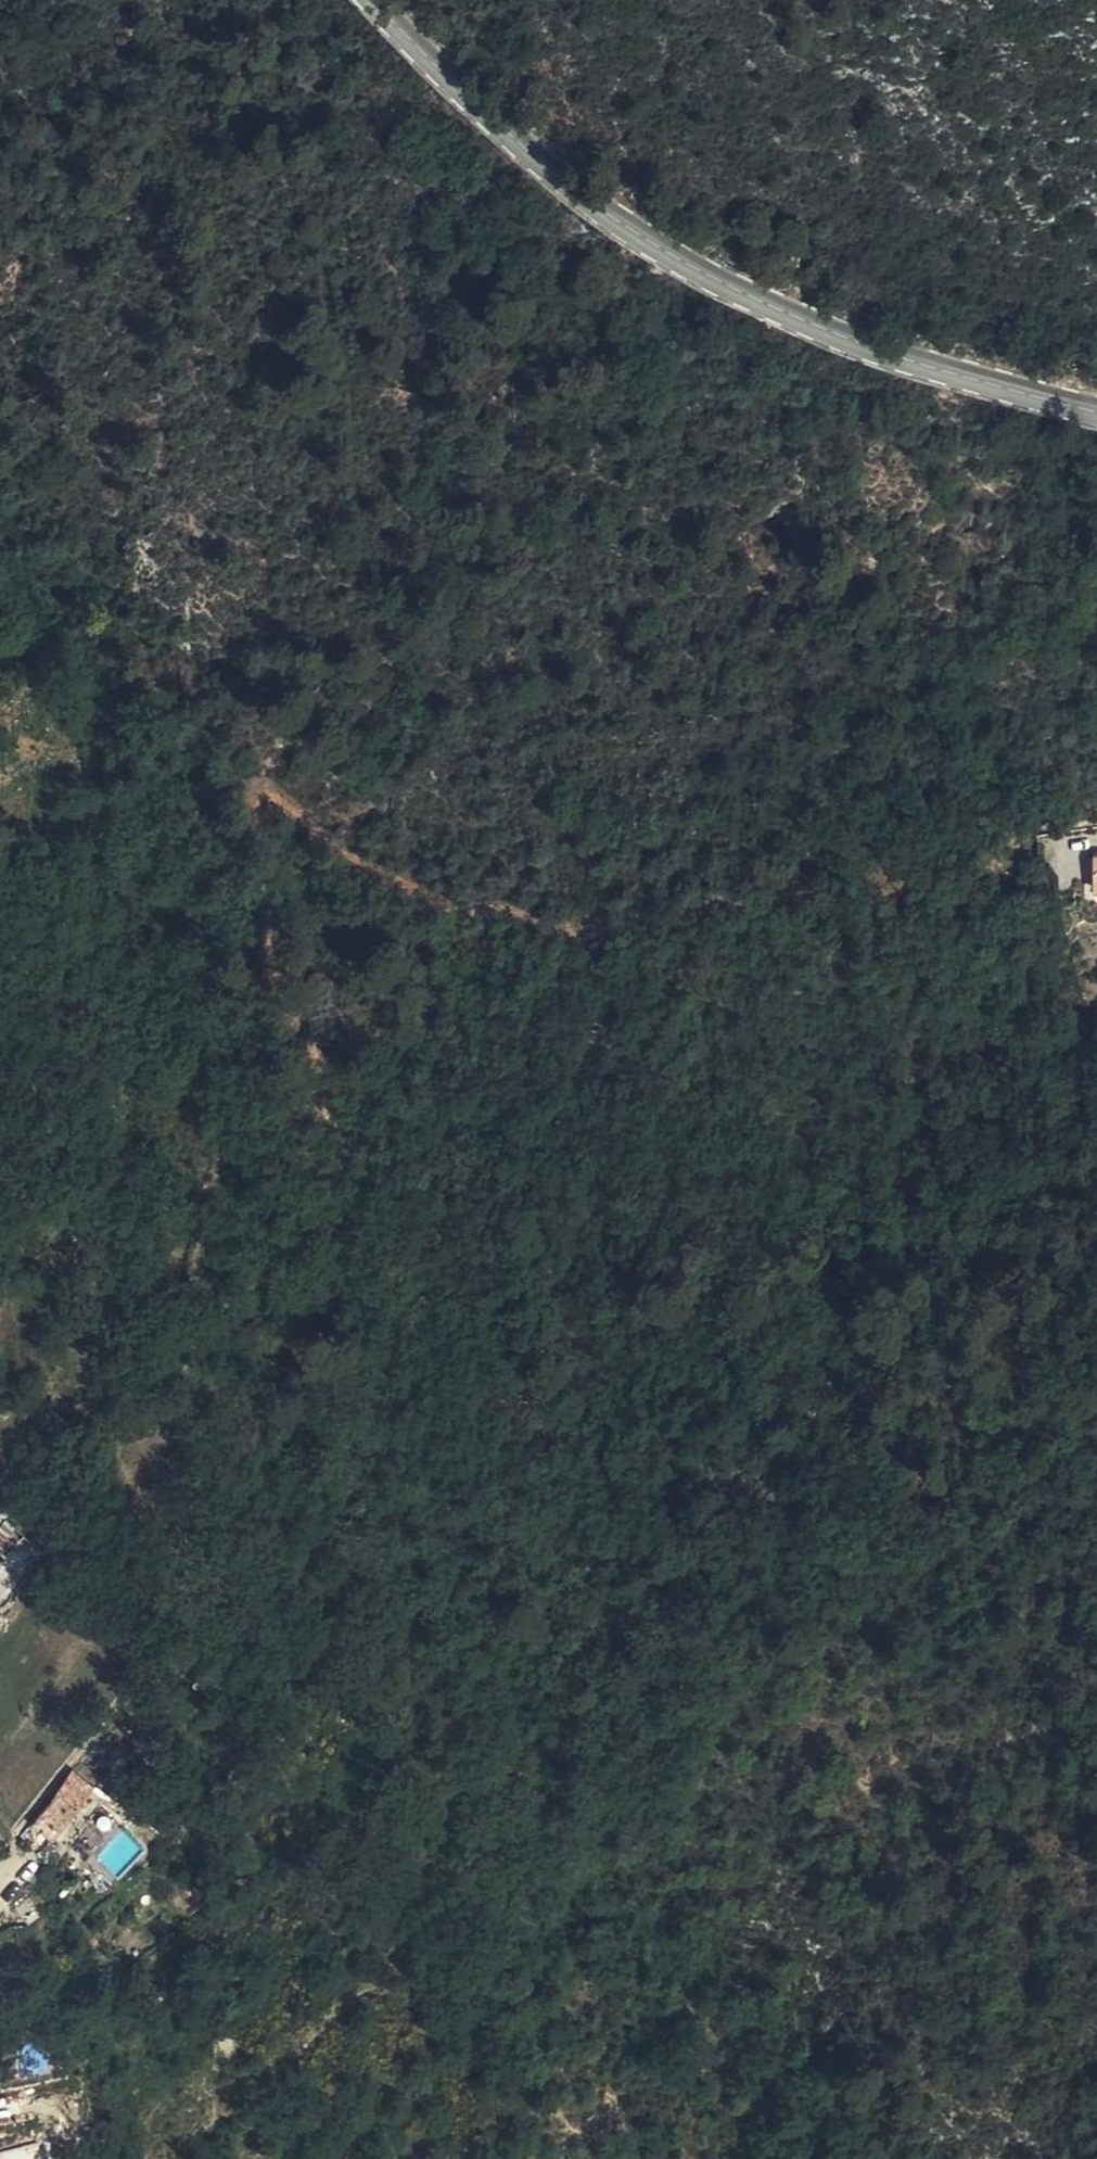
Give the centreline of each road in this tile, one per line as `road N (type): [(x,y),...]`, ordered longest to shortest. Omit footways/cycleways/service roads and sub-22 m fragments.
road 1 (tertiary): [(377,0),(433,63),(601,204),(721,279),(853,340),(1096,408)]

